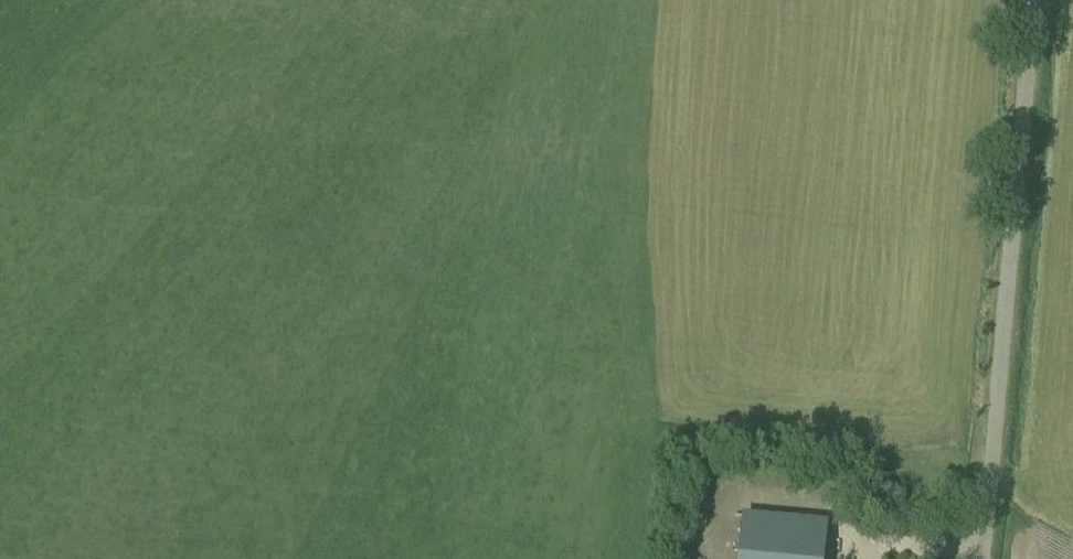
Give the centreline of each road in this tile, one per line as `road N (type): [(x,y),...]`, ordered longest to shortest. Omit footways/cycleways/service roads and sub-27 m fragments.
road 1 (unclassified): [(981,558),(1032,0)]

